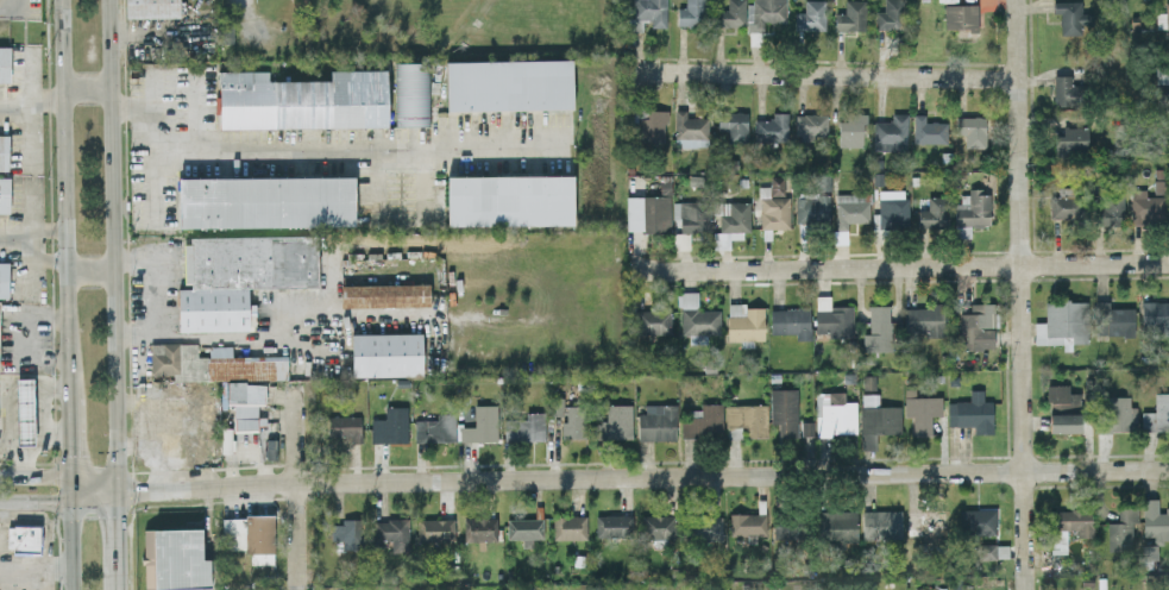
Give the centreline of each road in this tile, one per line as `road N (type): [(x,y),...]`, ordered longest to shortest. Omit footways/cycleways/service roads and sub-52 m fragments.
road 1 (residential): [(1168,469),(294,482)]
road 2 (residential): [(1014,0),(1025,589)]
road 3 (residential): [(1168,262),(634,270)]
road 4 (secondary): [(118,488),(108,0)]
road 5 (secondary): [(61,0),(68,383)]
road 6 (residential): [(1016,76),(639,70)]
road 7 (residential): [(294,482),(118,488)]

